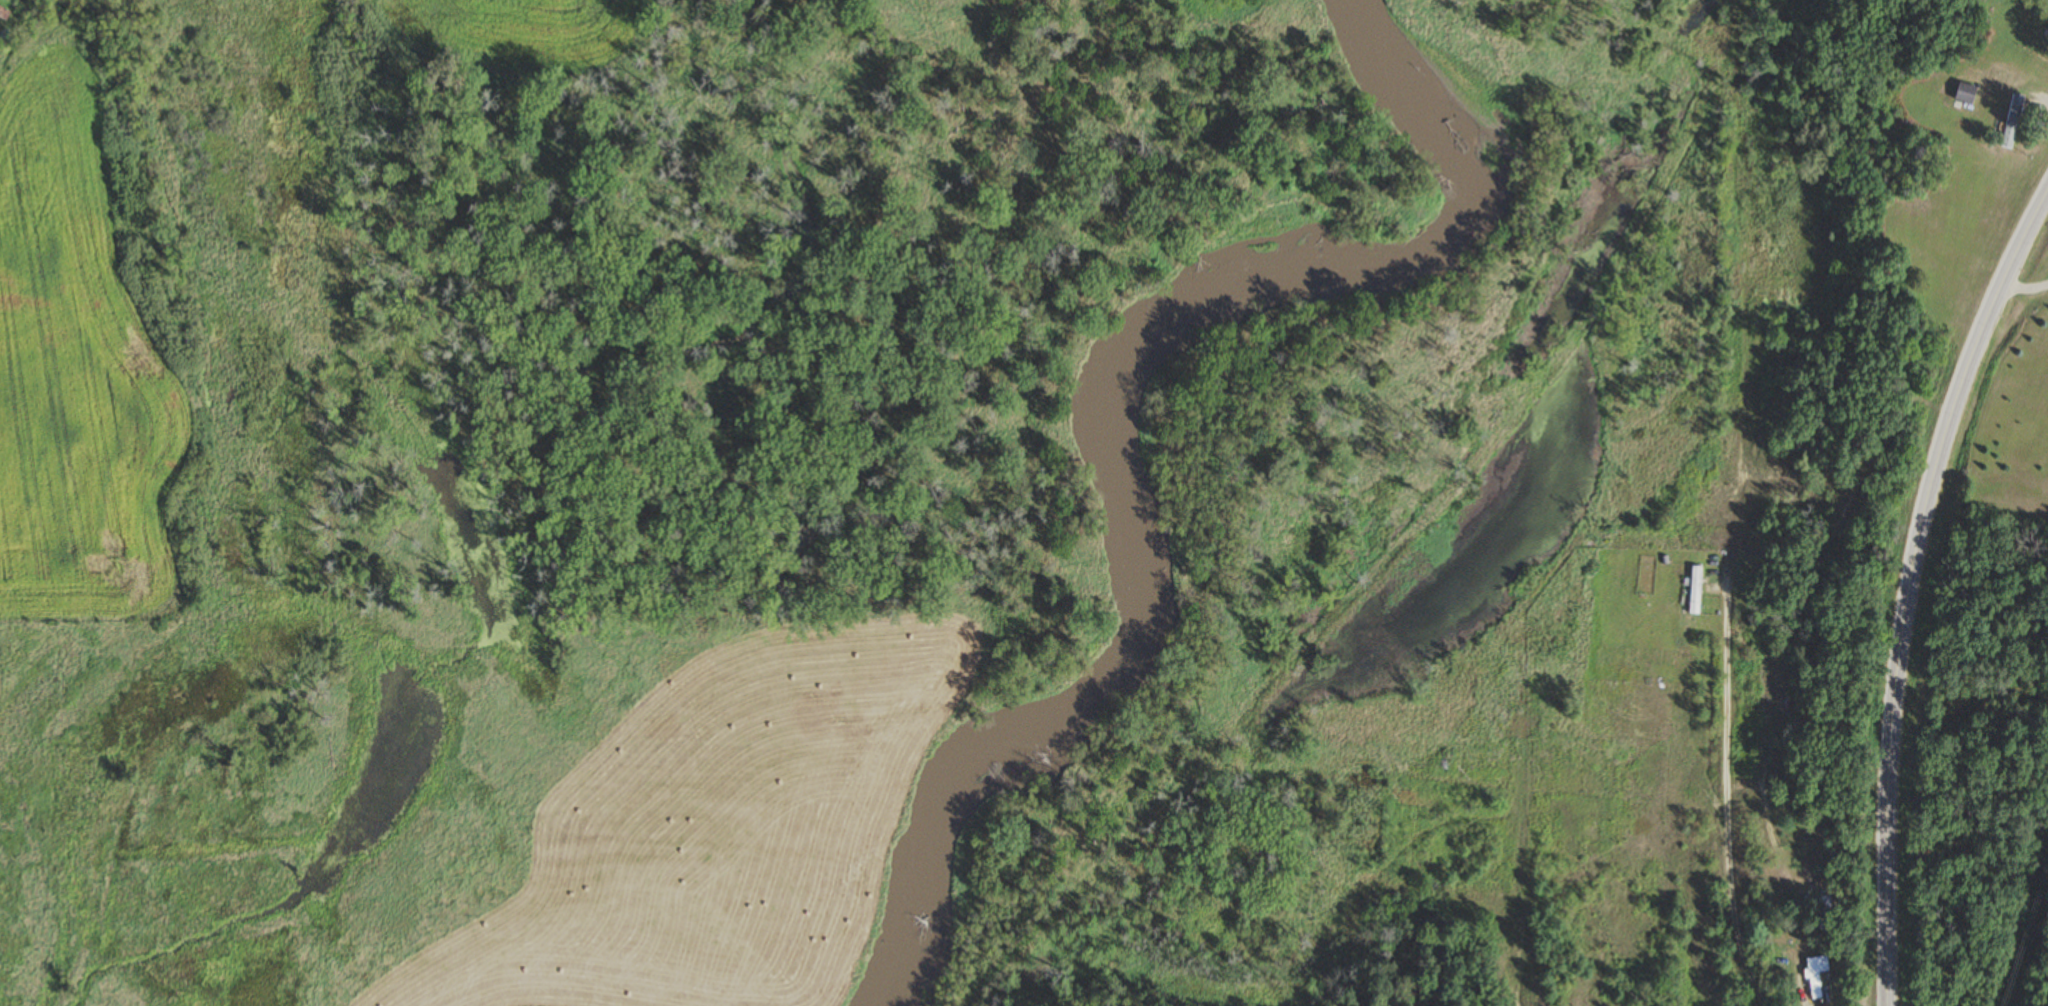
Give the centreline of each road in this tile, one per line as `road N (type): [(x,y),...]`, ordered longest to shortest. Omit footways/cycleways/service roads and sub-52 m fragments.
road 1 (primary): [(1889,1005),(1886,767),(1898,626),(1923,499),(1960,387),(2047,187)]

